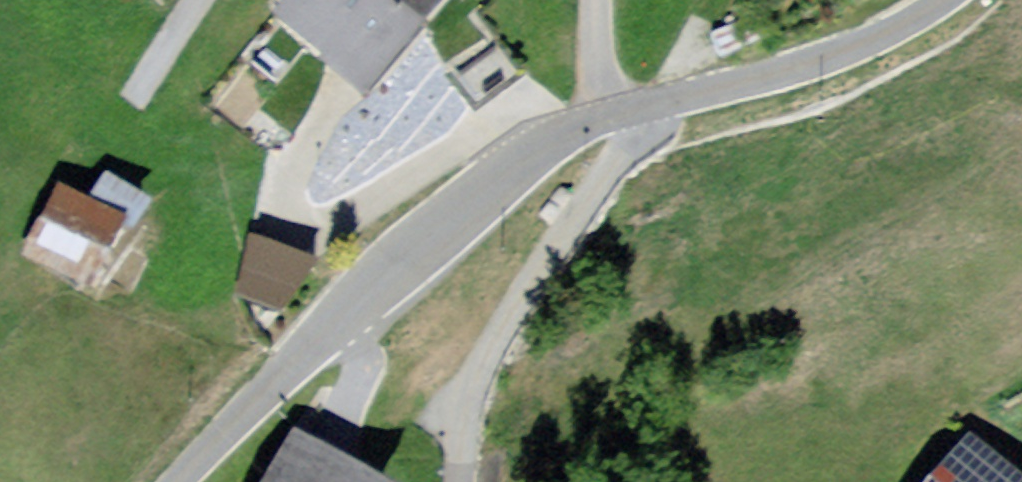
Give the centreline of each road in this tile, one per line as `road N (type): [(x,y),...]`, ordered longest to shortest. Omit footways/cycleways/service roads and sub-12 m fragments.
road 1 (residential): [(180,481),(283,373),(540,147),(603,117),(665,103)]
road 2 (residential): [(665,103),(651,136),(613,164),(478,376),(464,481)]
road 3 (residential): [(665,103),(886,41),(951,0)]

